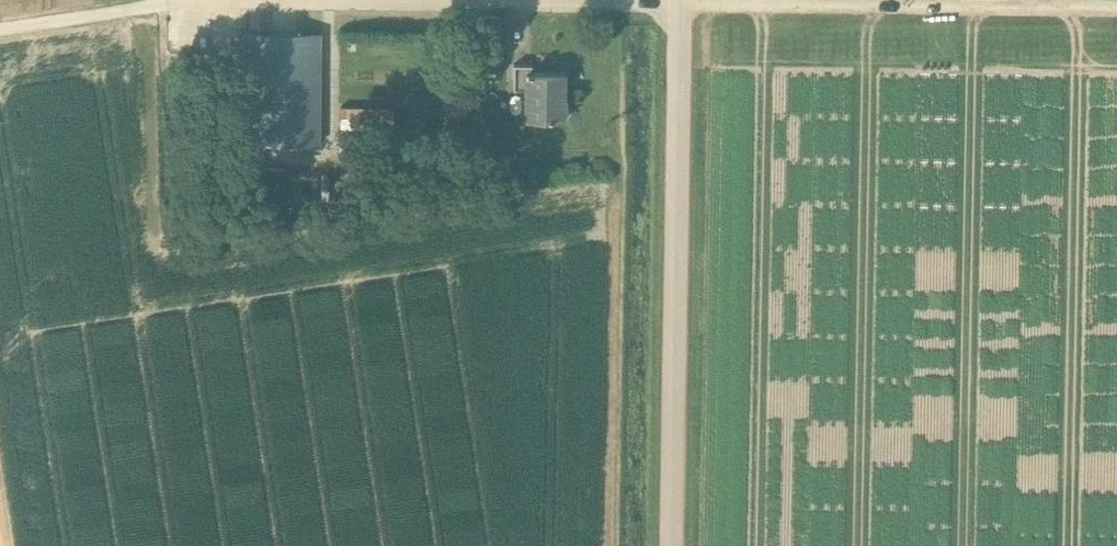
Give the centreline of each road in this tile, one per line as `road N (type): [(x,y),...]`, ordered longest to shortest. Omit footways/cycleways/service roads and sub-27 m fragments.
road 1 (unclassified): [(671,545),(681,0)]
road 2 (track): [(681,3),(1116,9)]
road 3 (track): [(0,30),(148,7)]

